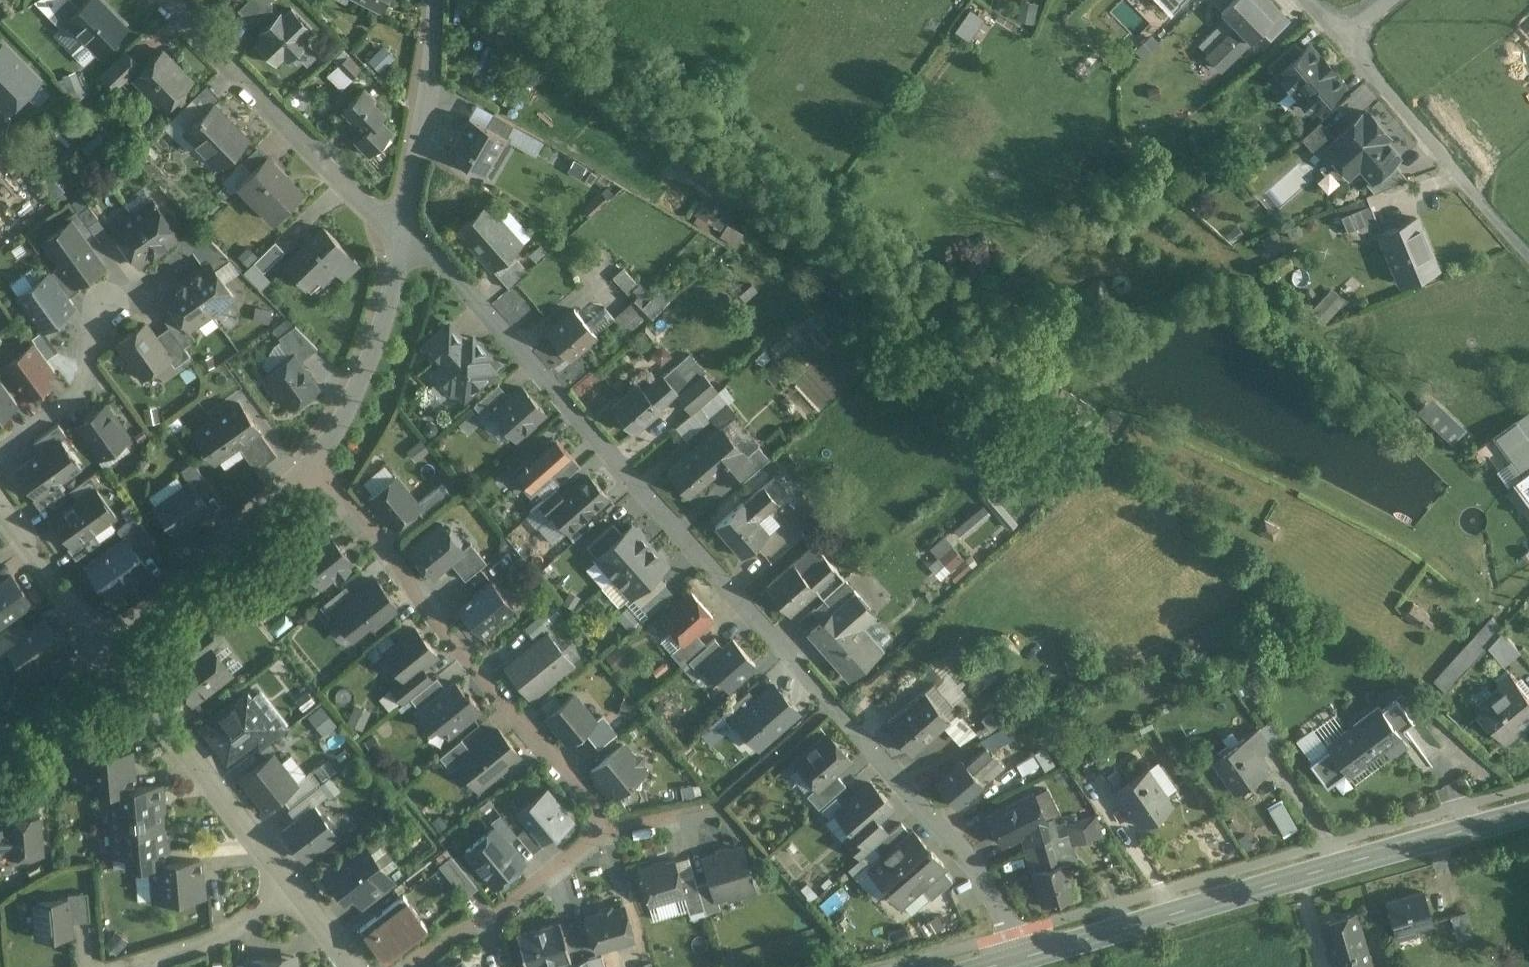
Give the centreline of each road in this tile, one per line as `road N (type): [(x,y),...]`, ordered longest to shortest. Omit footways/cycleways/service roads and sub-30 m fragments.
road 1 (residential): [(1026,956),(980,874),(444,272),(402,238)]
road 2 (secondary): [(1026,956),(1528,814)]
road 3 (residential): [(599,832),(596,814),(319,468)]
road 4 (residential): [(402,238),(170,0)]
road 5 (residential): [(108,649),(294,894)]
road 6 (residential): [(108,649),(319,468)]
road 7 (residential): [(319,468),(359,387),(402,238)]
road 8 (residential): [(402,238),(433,0)]
road 9 (residential): [(414,966),(453,936),(507,914),(599,832)]
road 10 (residential): [(0,452),(69,402),(80,383),(88,322),(110,307)]
road 11 (residential): [(0,502),(108,649)]
road 12 (residential): [(294,894),(232,933),(138,966)]
road 13 (residential): [(1339,36),(1447,162)]
road 14 (residential): [(108,649),(0,743)]

